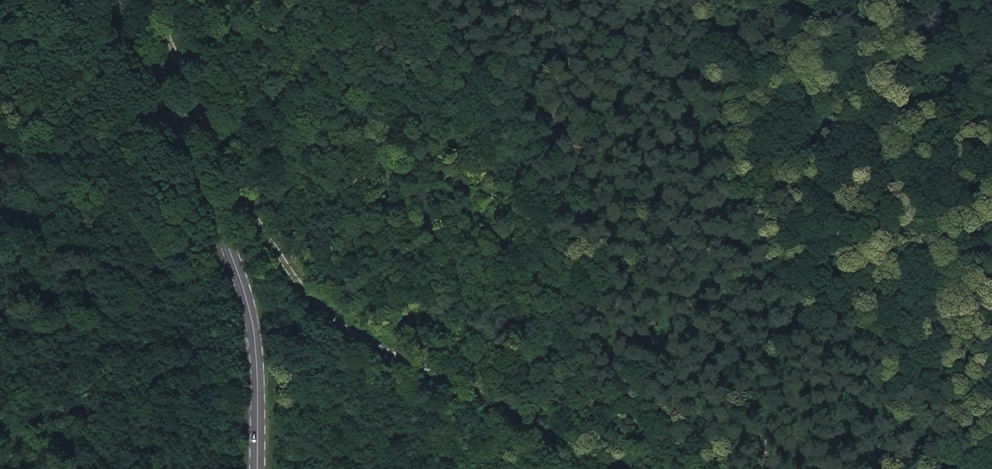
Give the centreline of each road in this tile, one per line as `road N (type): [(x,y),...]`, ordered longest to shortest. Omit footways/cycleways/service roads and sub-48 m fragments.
road 1 (tertiary): [(254,468),(257,363),(236,272),(121,0)]
road 2 (track): [(836,220),(953,0)]

